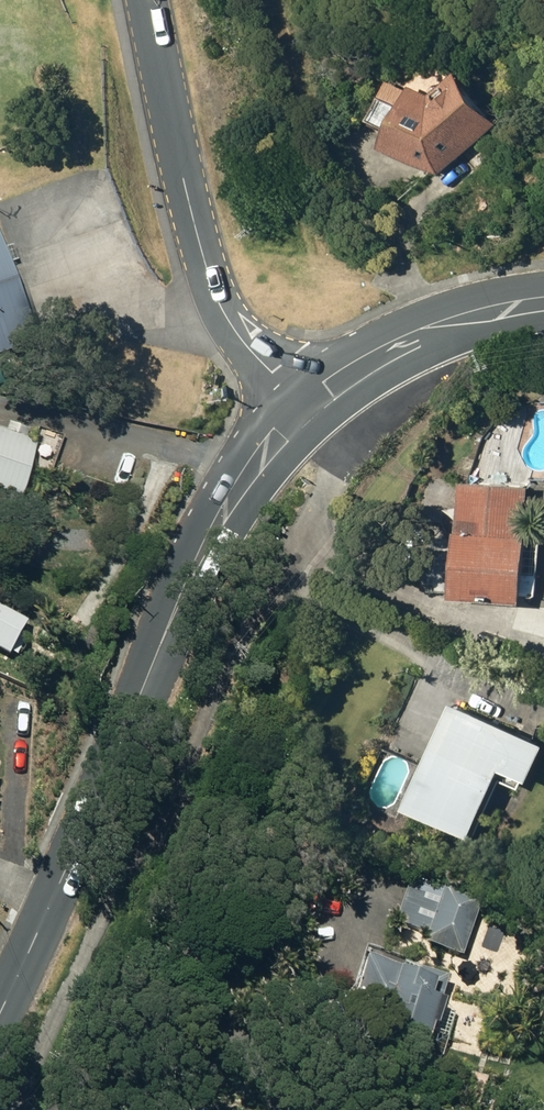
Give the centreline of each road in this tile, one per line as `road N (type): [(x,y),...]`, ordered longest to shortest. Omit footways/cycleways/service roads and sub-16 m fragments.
road 1 (tertiary): [(0,1018),(183,594),(222,517),(304,406)]
road 2 (unclassified): [(304,406),(231,326),(207,274),(143,0)]
road 3 (tertiary): [(304,406),(434,329),(543,303)]

